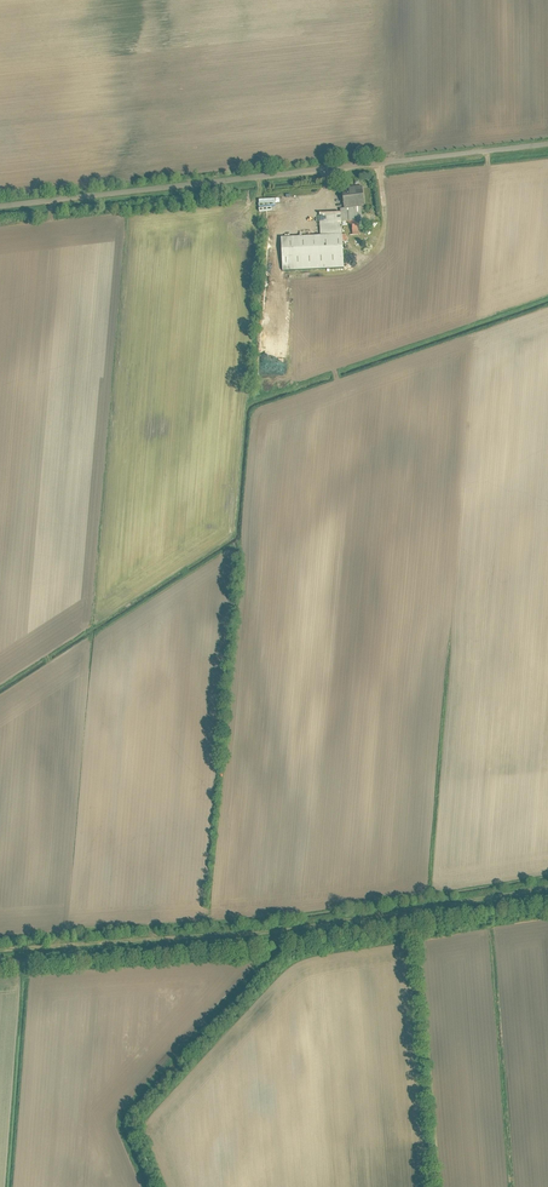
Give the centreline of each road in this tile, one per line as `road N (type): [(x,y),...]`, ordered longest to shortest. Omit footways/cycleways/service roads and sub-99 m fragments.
road 1 (track): [(547,888),(257,933),(0,950)]
road 2 (unclassified): [(0,209),(547,147)]

